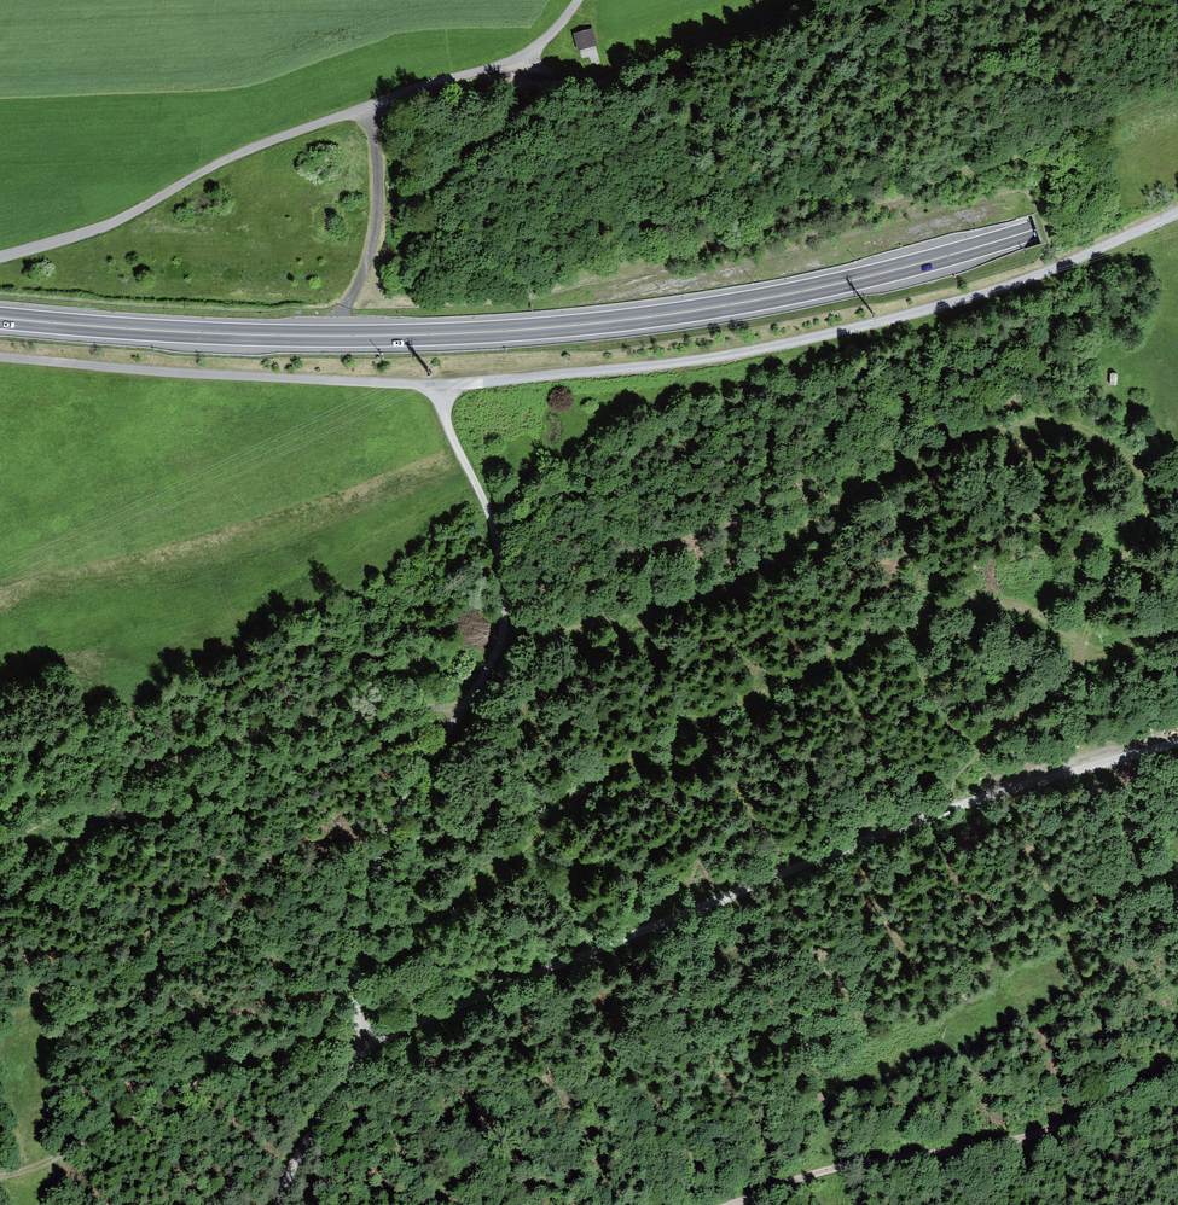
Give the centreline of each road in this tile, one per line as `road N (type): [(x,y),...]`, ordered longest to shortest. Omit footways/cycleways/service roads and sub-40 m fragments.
road 1 (track): [(0,356),(358,384),(599,374),(756,352),(991,295),(1177,213)]
road 2 (track): [(369,1043),(412,941),(465,883),(514,865),(629,761),(792,676),(967,606),(1047,621),(1073,649),(1061,679),(943,790),(958,813)]
road 3 (track): [(1177,743),(800,865),(369,1043),(330,1097),(279,1204)]
road 4 (track): [(504,637),(709,601),(875,485),(977,428),(1068,429),(1135,469),(1137,548),(1073,649)]
road 5 (trunk): [(1177,178),(949,255),(722,308),(481,333),(323,335)]
road 6 (track): [(441,385),(448,429),(486,509),(504,637),(383,859),(357,946),(369,1043)]
road 7 (track): [(0,849),(245,738),(347,715),(467,705)]
road 8 (track): [(735,1204),(808,1177),(1010,1144),(1177,1072)]
road 9 (track): [(369,1043),(285,1046),(32,1172),(0,1179)]
road 10 (unclassified): [(0,260),(124,218),(240,154),(363,112)]
road 11 (trunk): [(323,335),(0,318)]
road 12 (unclassified): [(363,112),(526,56),(557,33),(578,0)]
road 13 (unclassified): [(363,112),(378,167),(377,225),(358,287),(323,335)]

